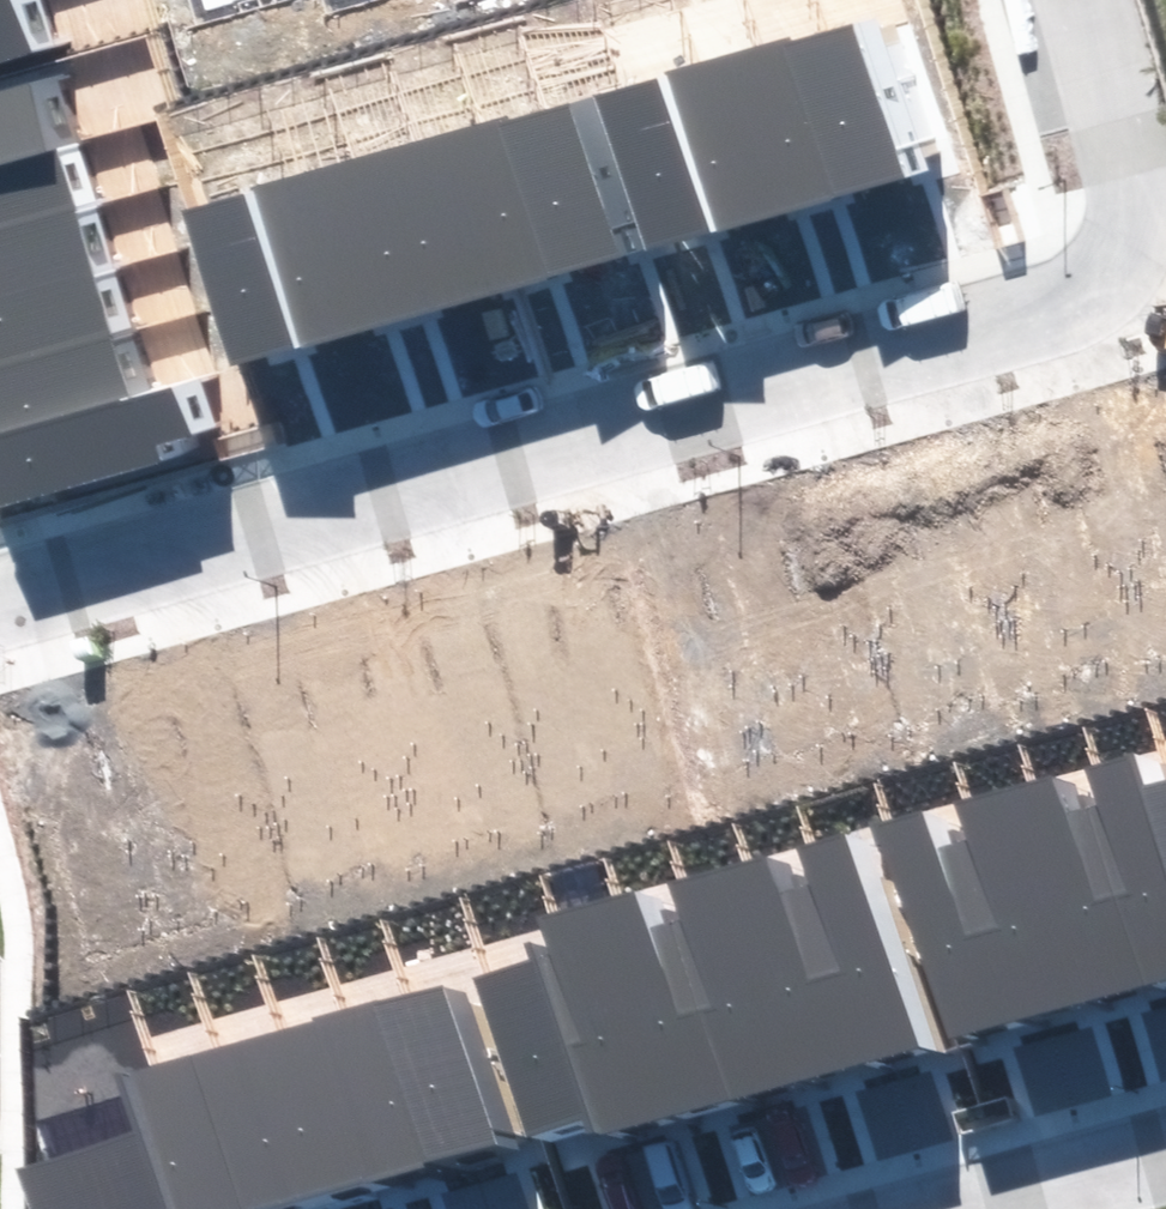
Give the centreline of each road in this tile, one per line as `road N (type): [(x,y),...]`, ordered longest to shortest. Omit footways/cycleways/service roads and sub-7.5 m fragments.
road 1 (residential): [(0,587),(1071,311),(1106,278),(1131,237),(1135,181),(1085,0)]
road 2 (residential): [(1015,1208),(1165,1168)]

